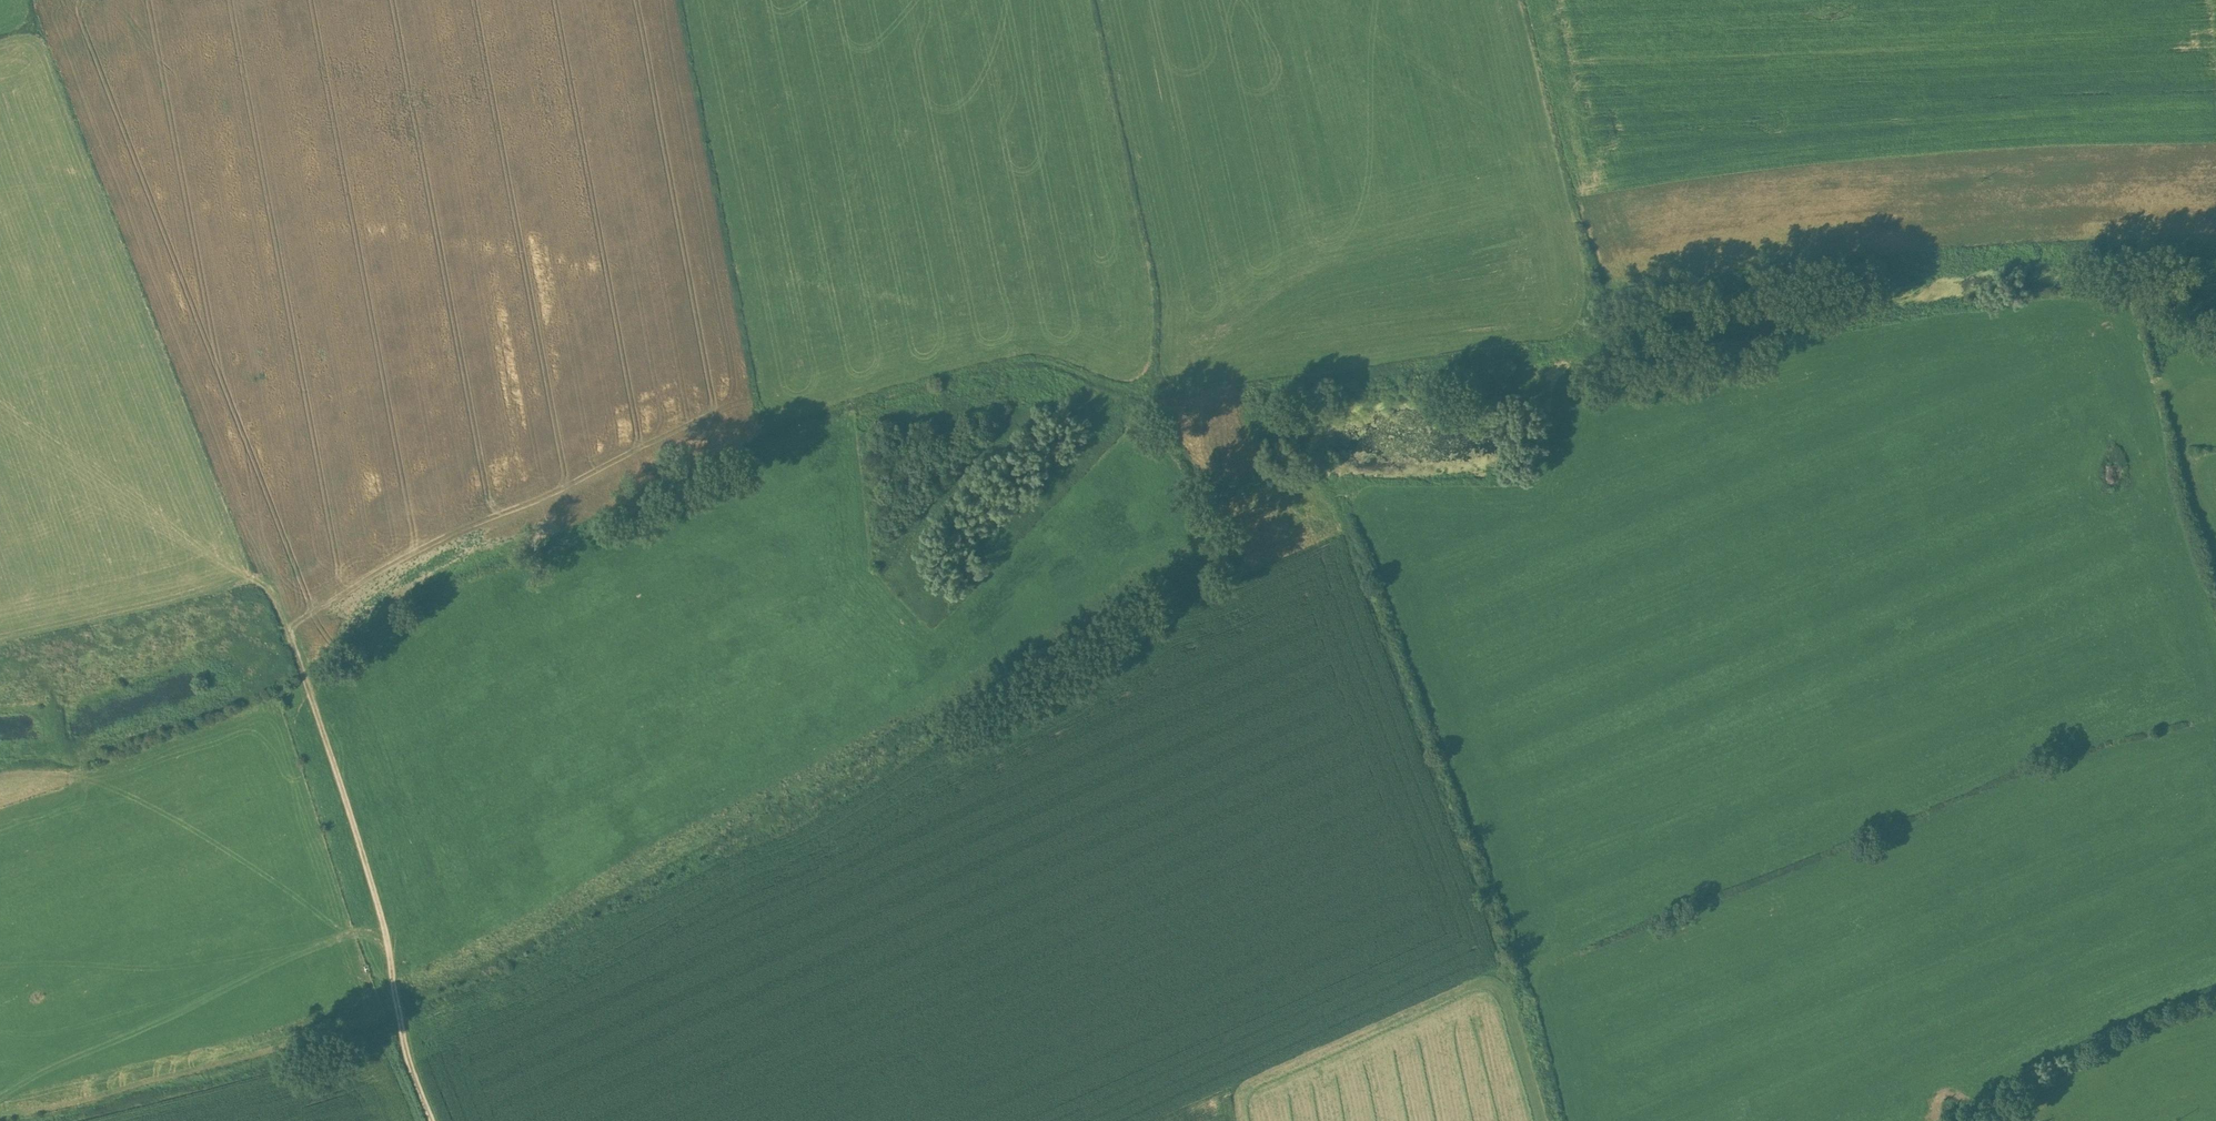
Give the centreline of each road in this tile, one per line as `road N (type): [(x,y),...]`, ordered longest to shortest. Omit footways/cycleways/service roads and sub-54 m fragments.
road 1 (track): [(432,1120),(408,1057),(378,903),(270,590)]

